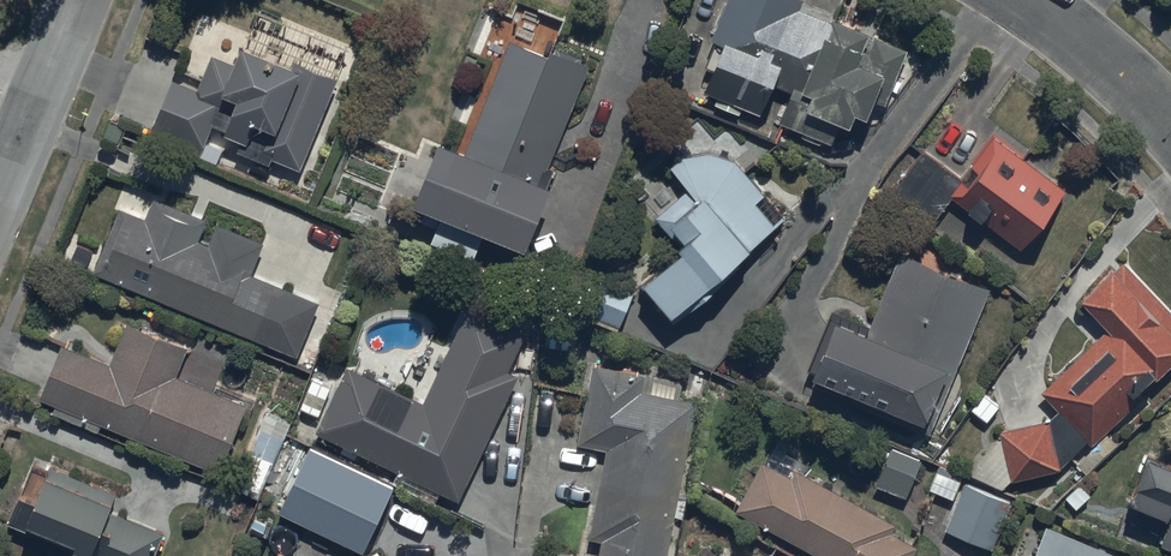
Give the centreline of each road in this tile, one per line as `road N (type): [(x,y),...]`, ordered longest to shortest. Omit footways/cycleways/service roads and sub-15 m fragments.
road 1 (residential): [(0,189),(79,0)]
road 2 (residential): [(1170,130),(1081,33),(1031,0)]

